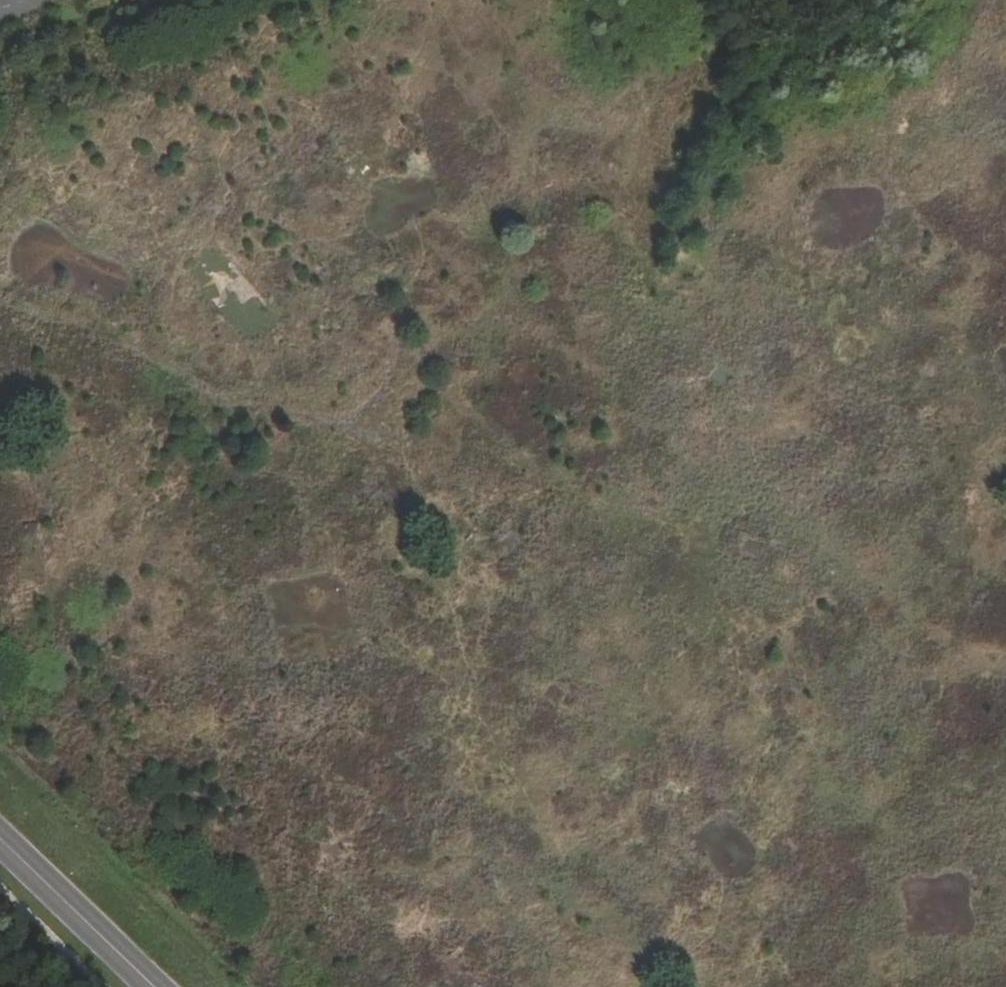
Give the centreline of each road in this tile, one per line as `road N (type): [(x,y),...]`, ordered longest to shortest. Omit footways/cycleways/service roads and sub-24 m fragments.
road 1 (secondary): [(156,986),(0,838)]

